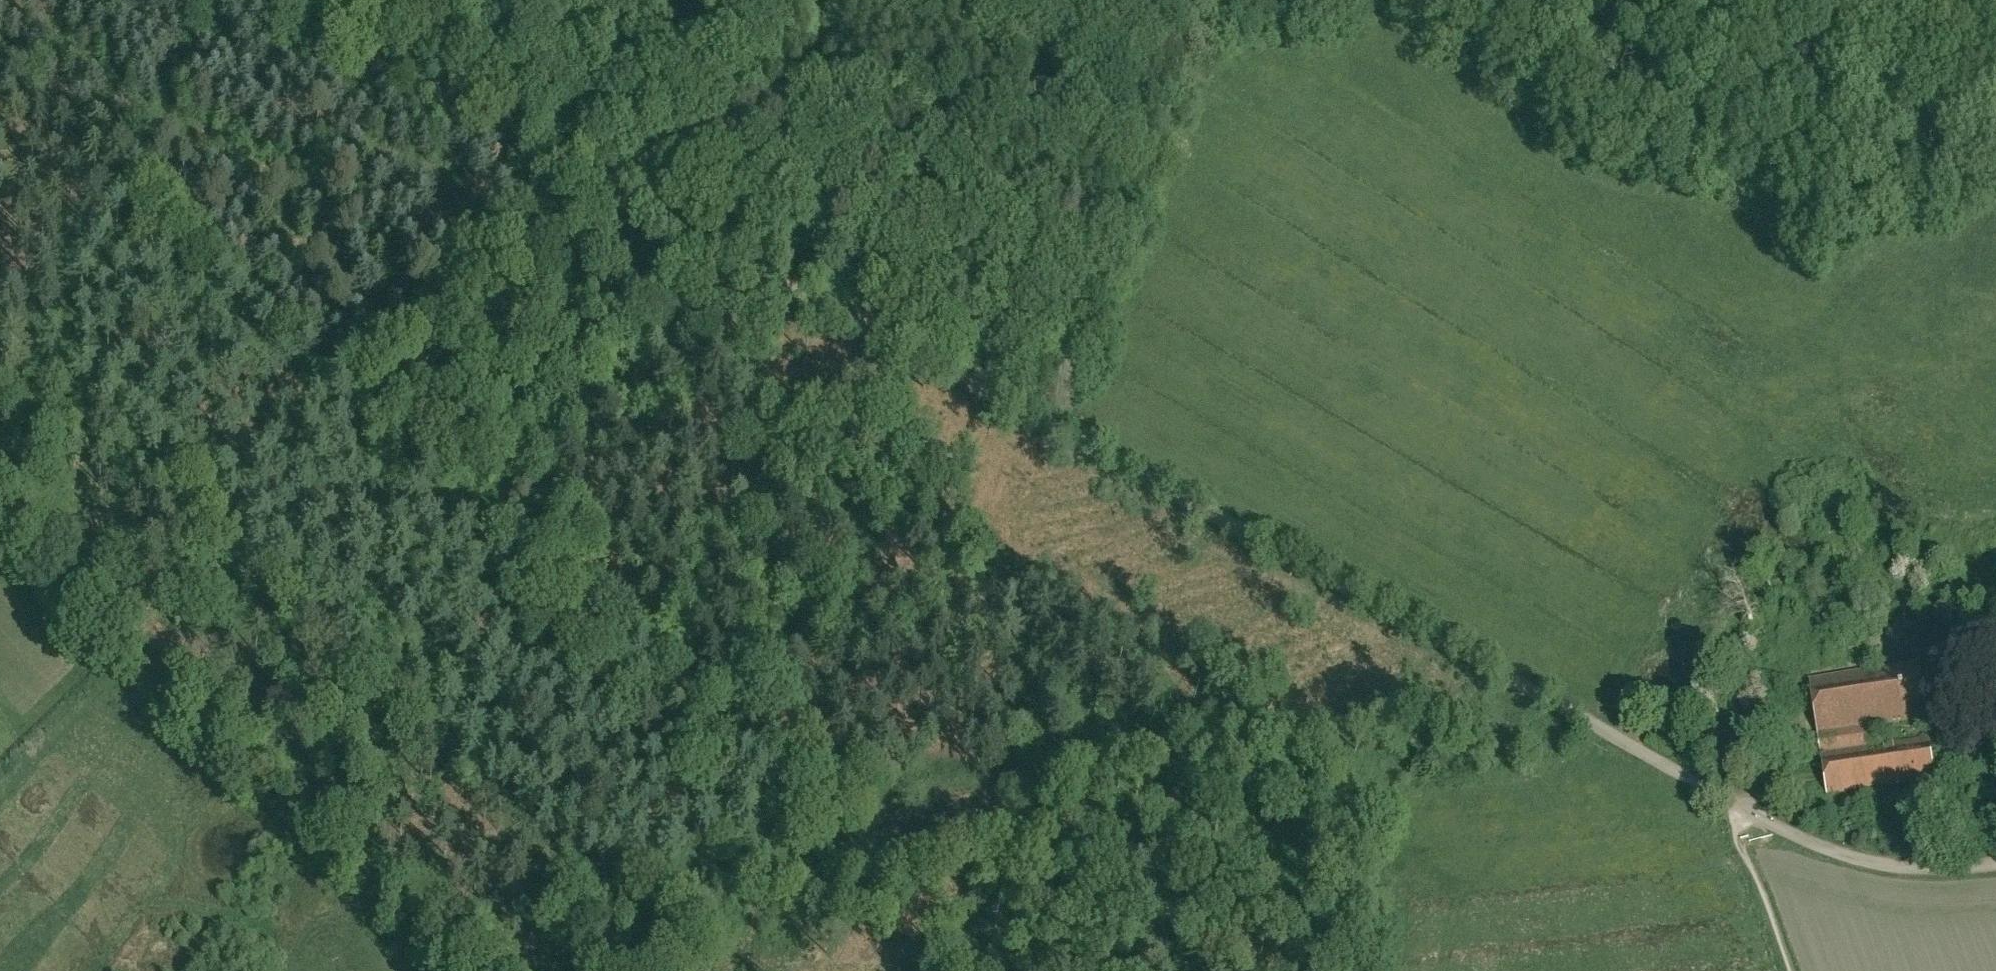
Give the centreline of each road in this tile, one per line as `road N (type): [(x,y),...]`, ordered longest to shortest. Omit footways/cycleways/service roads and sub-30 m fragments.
road 1 (track): [(1738,803),(278,0)]
road 2 (track): [(1995,863),(1868,859),(1800,839),(1738,803)]

